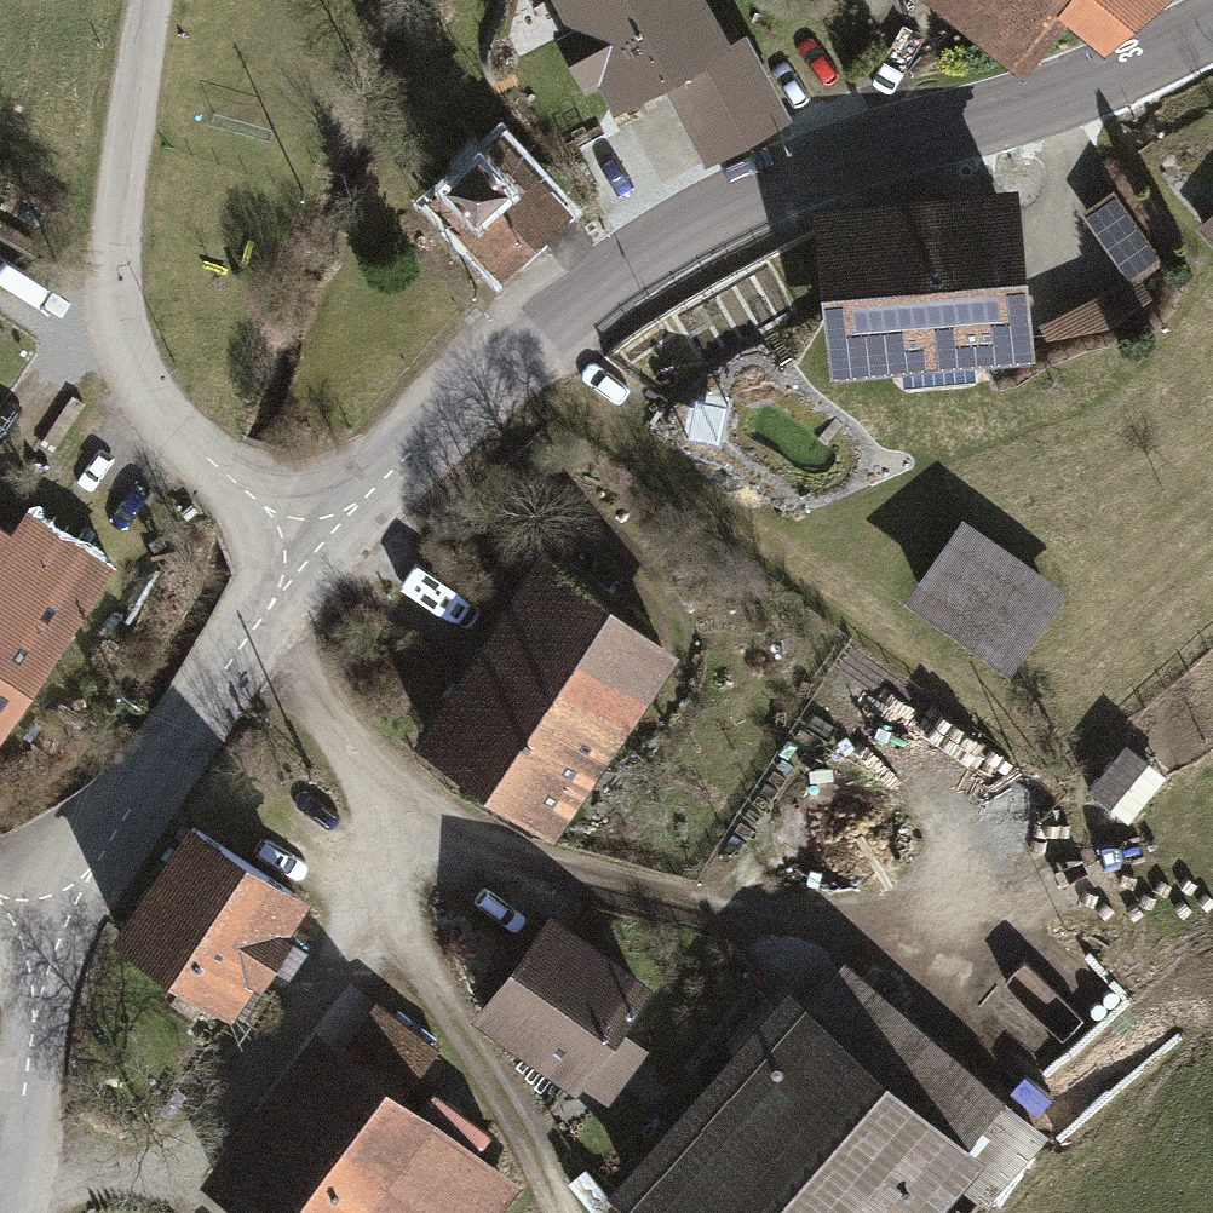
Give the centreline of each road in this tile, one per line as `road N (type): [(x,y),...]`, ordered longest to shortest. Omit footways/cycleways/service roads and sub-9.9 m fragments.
road 1 (tertiary): [(1212,10),(1120,68),(879,156),(696,240),(526,353),(318,549)]
road 2 (tertiary): [(318,549),(118,826),(61,933),(33,1027),(12,1180),(0,1203)]
road 3 (residential): [(318,549),(228,476),(148,393),(123,314),(139,84),(155,0)]
road 4 (track): [(863,613),(526,353)]

